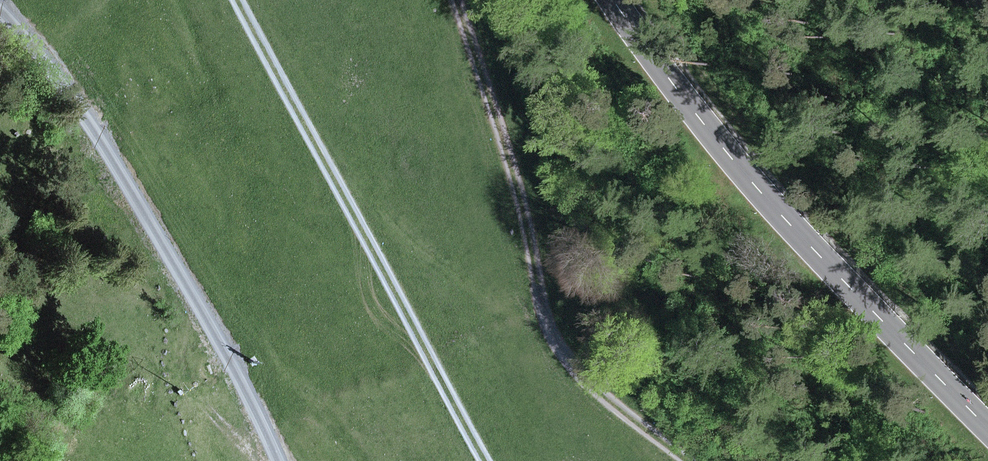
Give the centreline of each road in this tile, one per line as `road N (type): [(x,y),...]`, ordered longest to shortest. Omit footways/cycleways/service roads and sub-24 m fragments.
road 1 (secondary): [(987,426),(787,217),(621,0)]
road 2 (track): [(283,460),(240,368),(105,141),(0,3)]
road 3 (track): [(688,460),(586,381),(546,328),(523,191),(462,0)]
road 4 (track): [(245,0),(492,460)]

